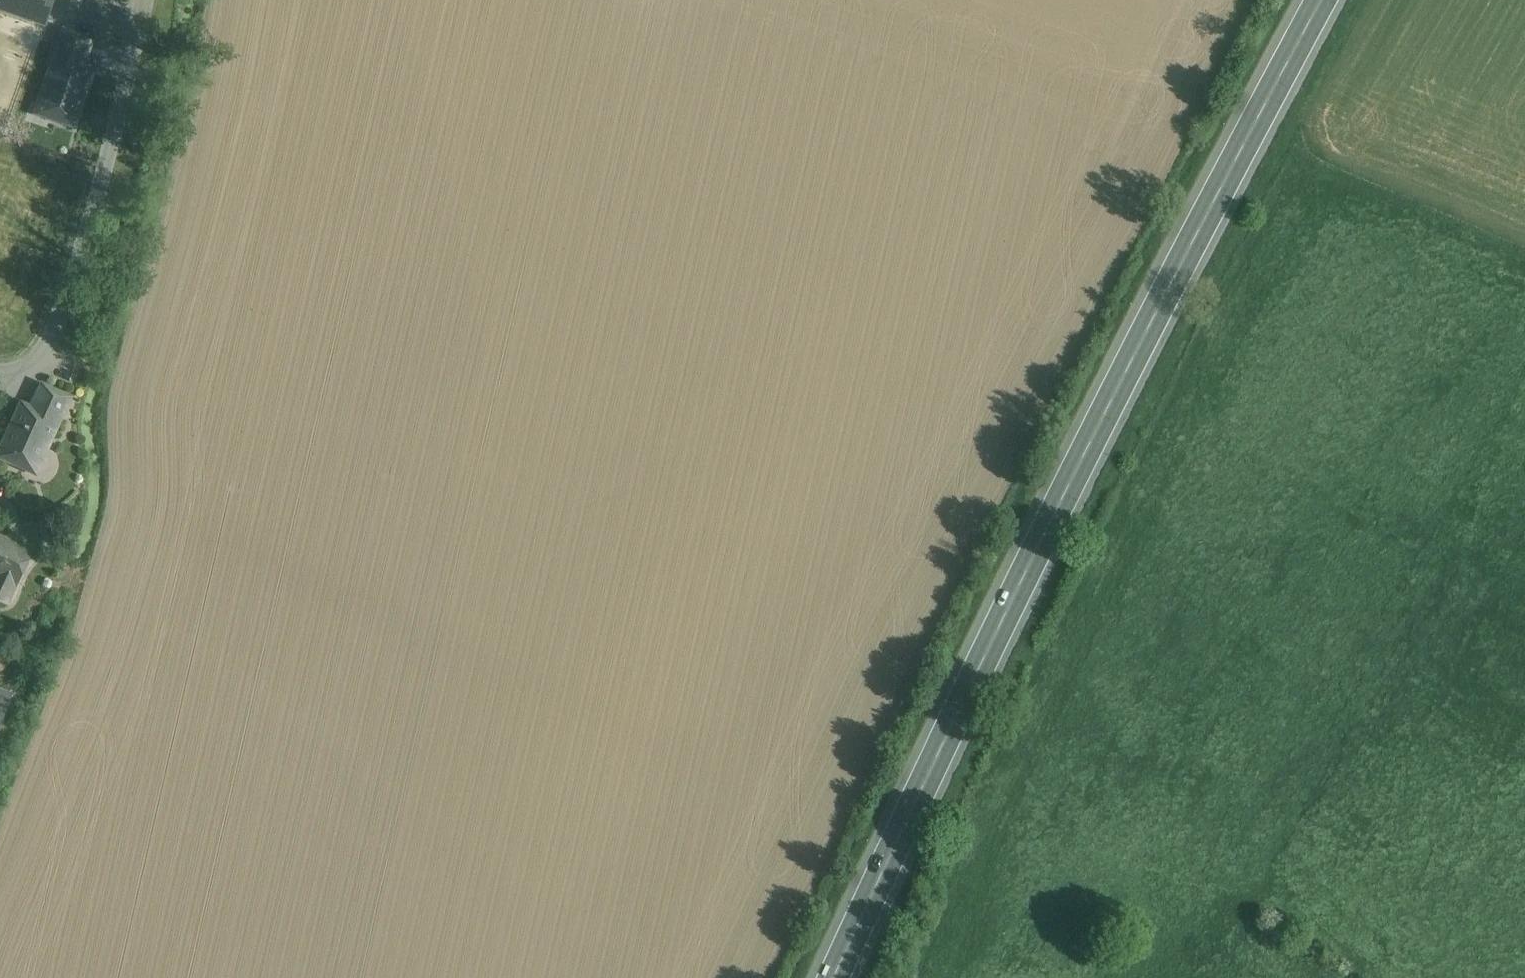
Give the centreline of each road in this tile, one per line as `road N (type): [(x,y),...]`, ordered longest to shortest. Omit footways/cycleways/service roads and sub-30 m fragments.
road 1 (primary): [(1324,0),(1032,557),(834,977)]
road 2 (unclassified): [(149,0),(53,356)]

